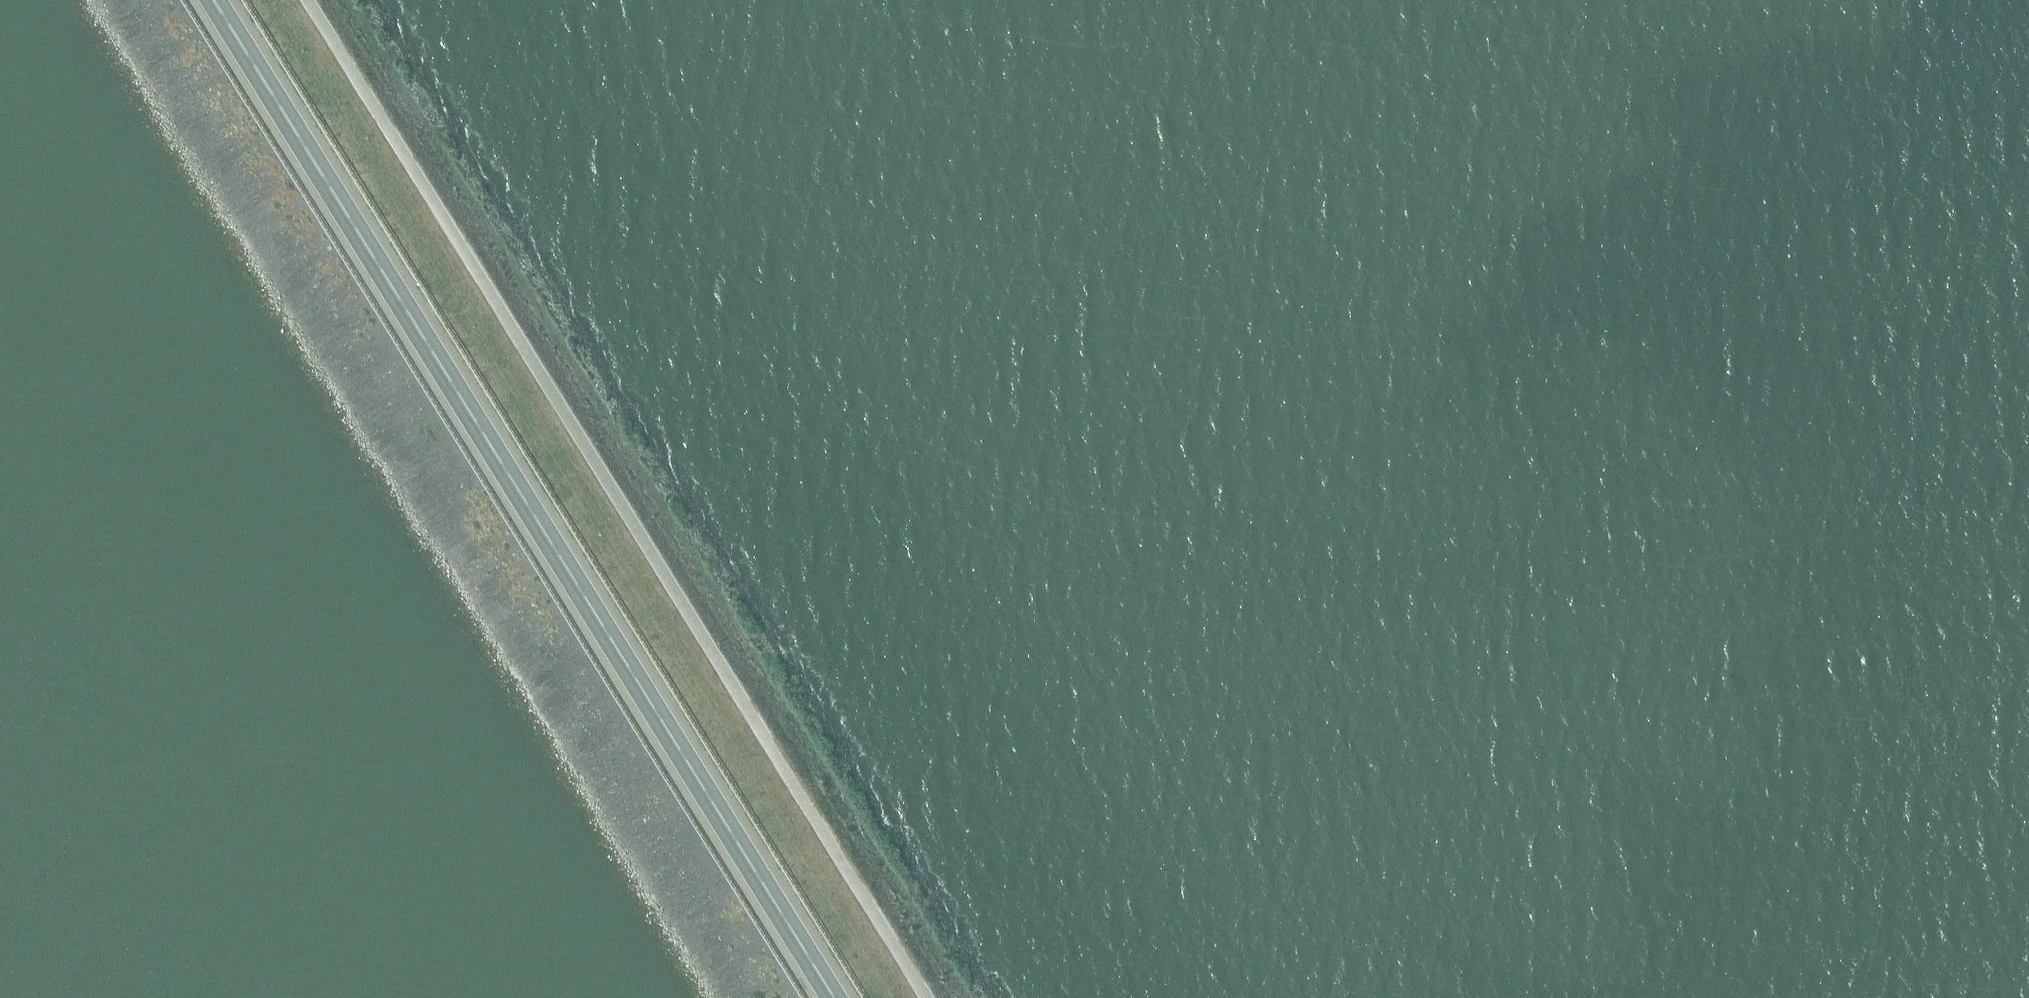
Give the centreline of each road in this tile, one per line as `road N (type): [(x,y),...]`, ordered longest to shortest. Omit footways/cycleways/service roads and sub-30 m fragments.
road 1 (trunk): [(835,997),(214,0)]

